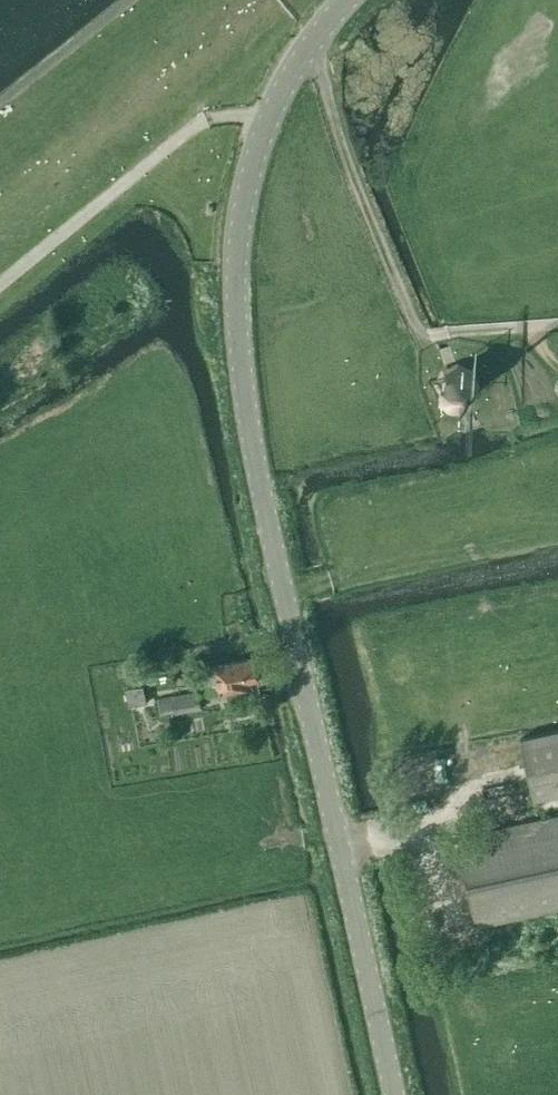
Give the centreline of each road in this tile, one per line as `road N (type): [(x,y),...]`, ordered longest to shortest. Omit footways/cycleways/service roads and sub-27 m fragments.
road 1 (tertiary): [(396,1094),(240,365),(234,248),(266,121)]
road 2 (track): [(310,40),(360,197),(419,328),(557,322)]
road 3 (unclassified): [(0,282),(197,121),(234,113),(266,121)]
road 4 (tertiary): [(266,121),(310,40),(345,0)]

